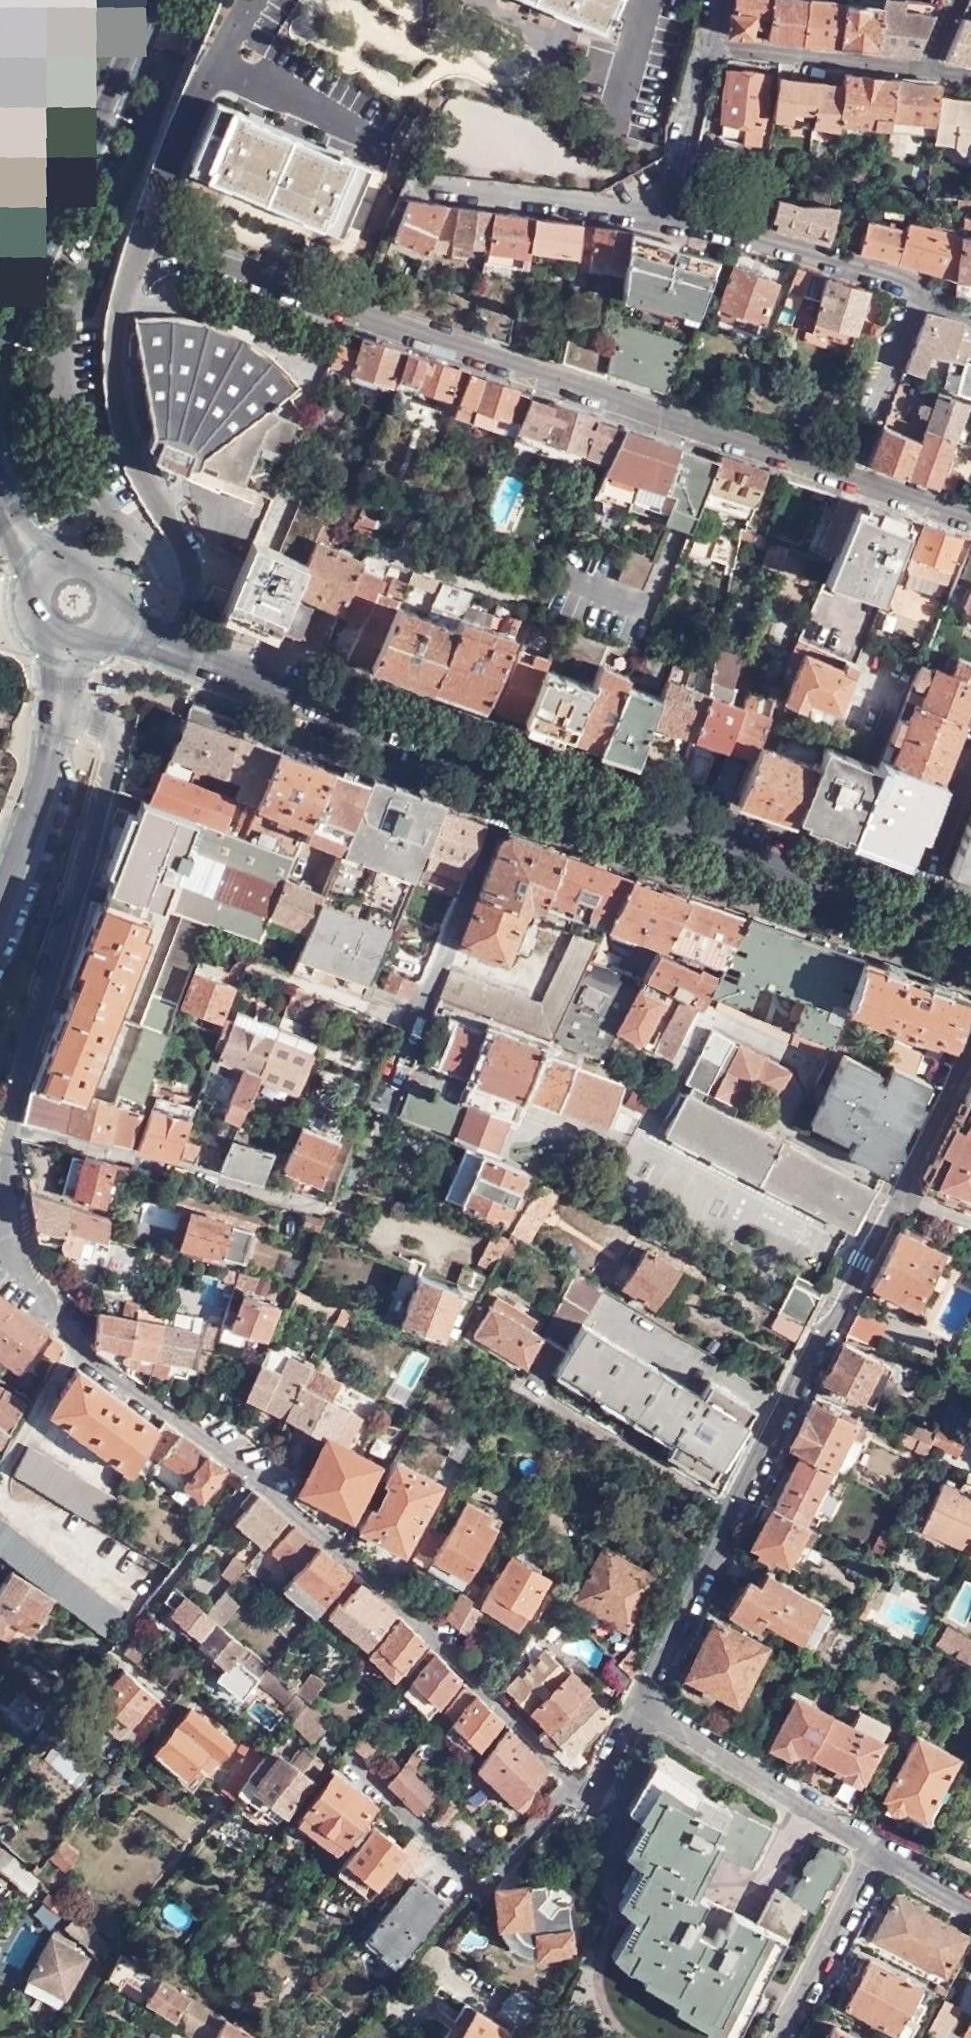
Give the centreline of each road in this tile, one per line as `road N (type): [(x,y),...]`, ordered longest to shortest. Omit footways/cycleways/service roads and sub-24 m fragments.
road 1 (residential): [(150,642),(192,586),(175,536),(136,477),(125,288),(144,248),(172,246),(970,516)]
road 2 (residential): [(71,1333),(278,1493),(572,1786)]
road 3 (residential): [(60,706),(116,732),(118,758),(0,1119)]
road 4 (secondary): [(913,913),(514,774)]
road 5 (secondary): [(514,774),(150,642)]
road 6 (residential): [(734,1514),(889,1192)]
road 7 (secondary): [(0,313),(134,0)]
road 8 (residential): [(325,1209),(0,1119)]
road 9 (residential): [(344,1756),(481,1888),(572,1786)]
road 10 (residential): [(873,1848),(638,1698)]
road 11 (residential): [(663,213),(918,289)]
road 12 (residential): [(514,774),(417,1019)]
road 13 (residential): [(408,182),(566,209),(663,213)]
road 14 (residential): [(518,1382),(734,1514)]
road 15 (residential): [(709,43),(923,68)]
road 16 (residential): [(786,2037),(873,1848)]
road 17 (residential): [(638,1698),(734,1514)]
road 18 (tertiary): [(60,706),(0,893)]
road 19 (residential): [(0,1157),(18,1237),(71,1333)]
road 20 (residential): [(663,213),(709,43)]
road 21 (residential): [(889,1192),(970,1040)]
road 22 (residential): [(854,441),(918,289)]
road 23 (residential): [(417,1019),(261,969)]
road 24 (residential): [(913,913),(970,770)]
road 25 (residential): [(572,1786),(593,1797),(638,1698)]

